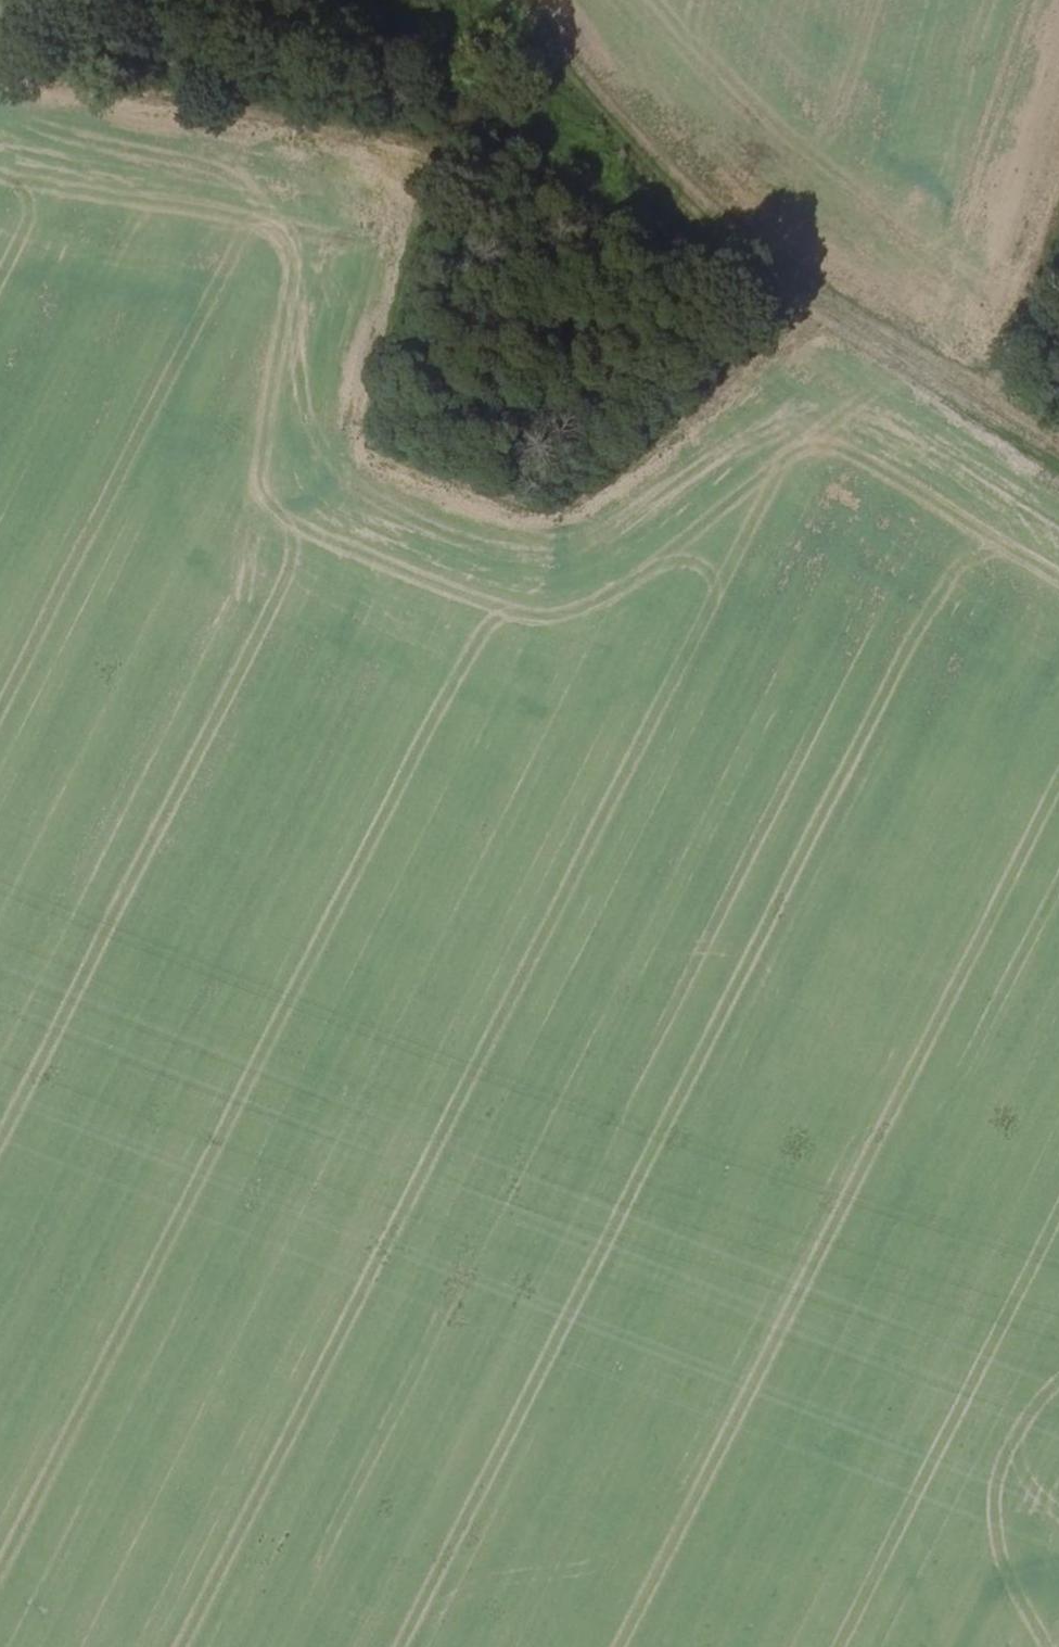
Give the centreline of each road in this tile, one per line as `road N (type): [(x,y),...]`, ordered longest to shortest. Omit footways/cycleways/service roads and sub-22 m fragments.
road 1 (track): [(502,0),(609,132),(809,296),(1058,456)]

